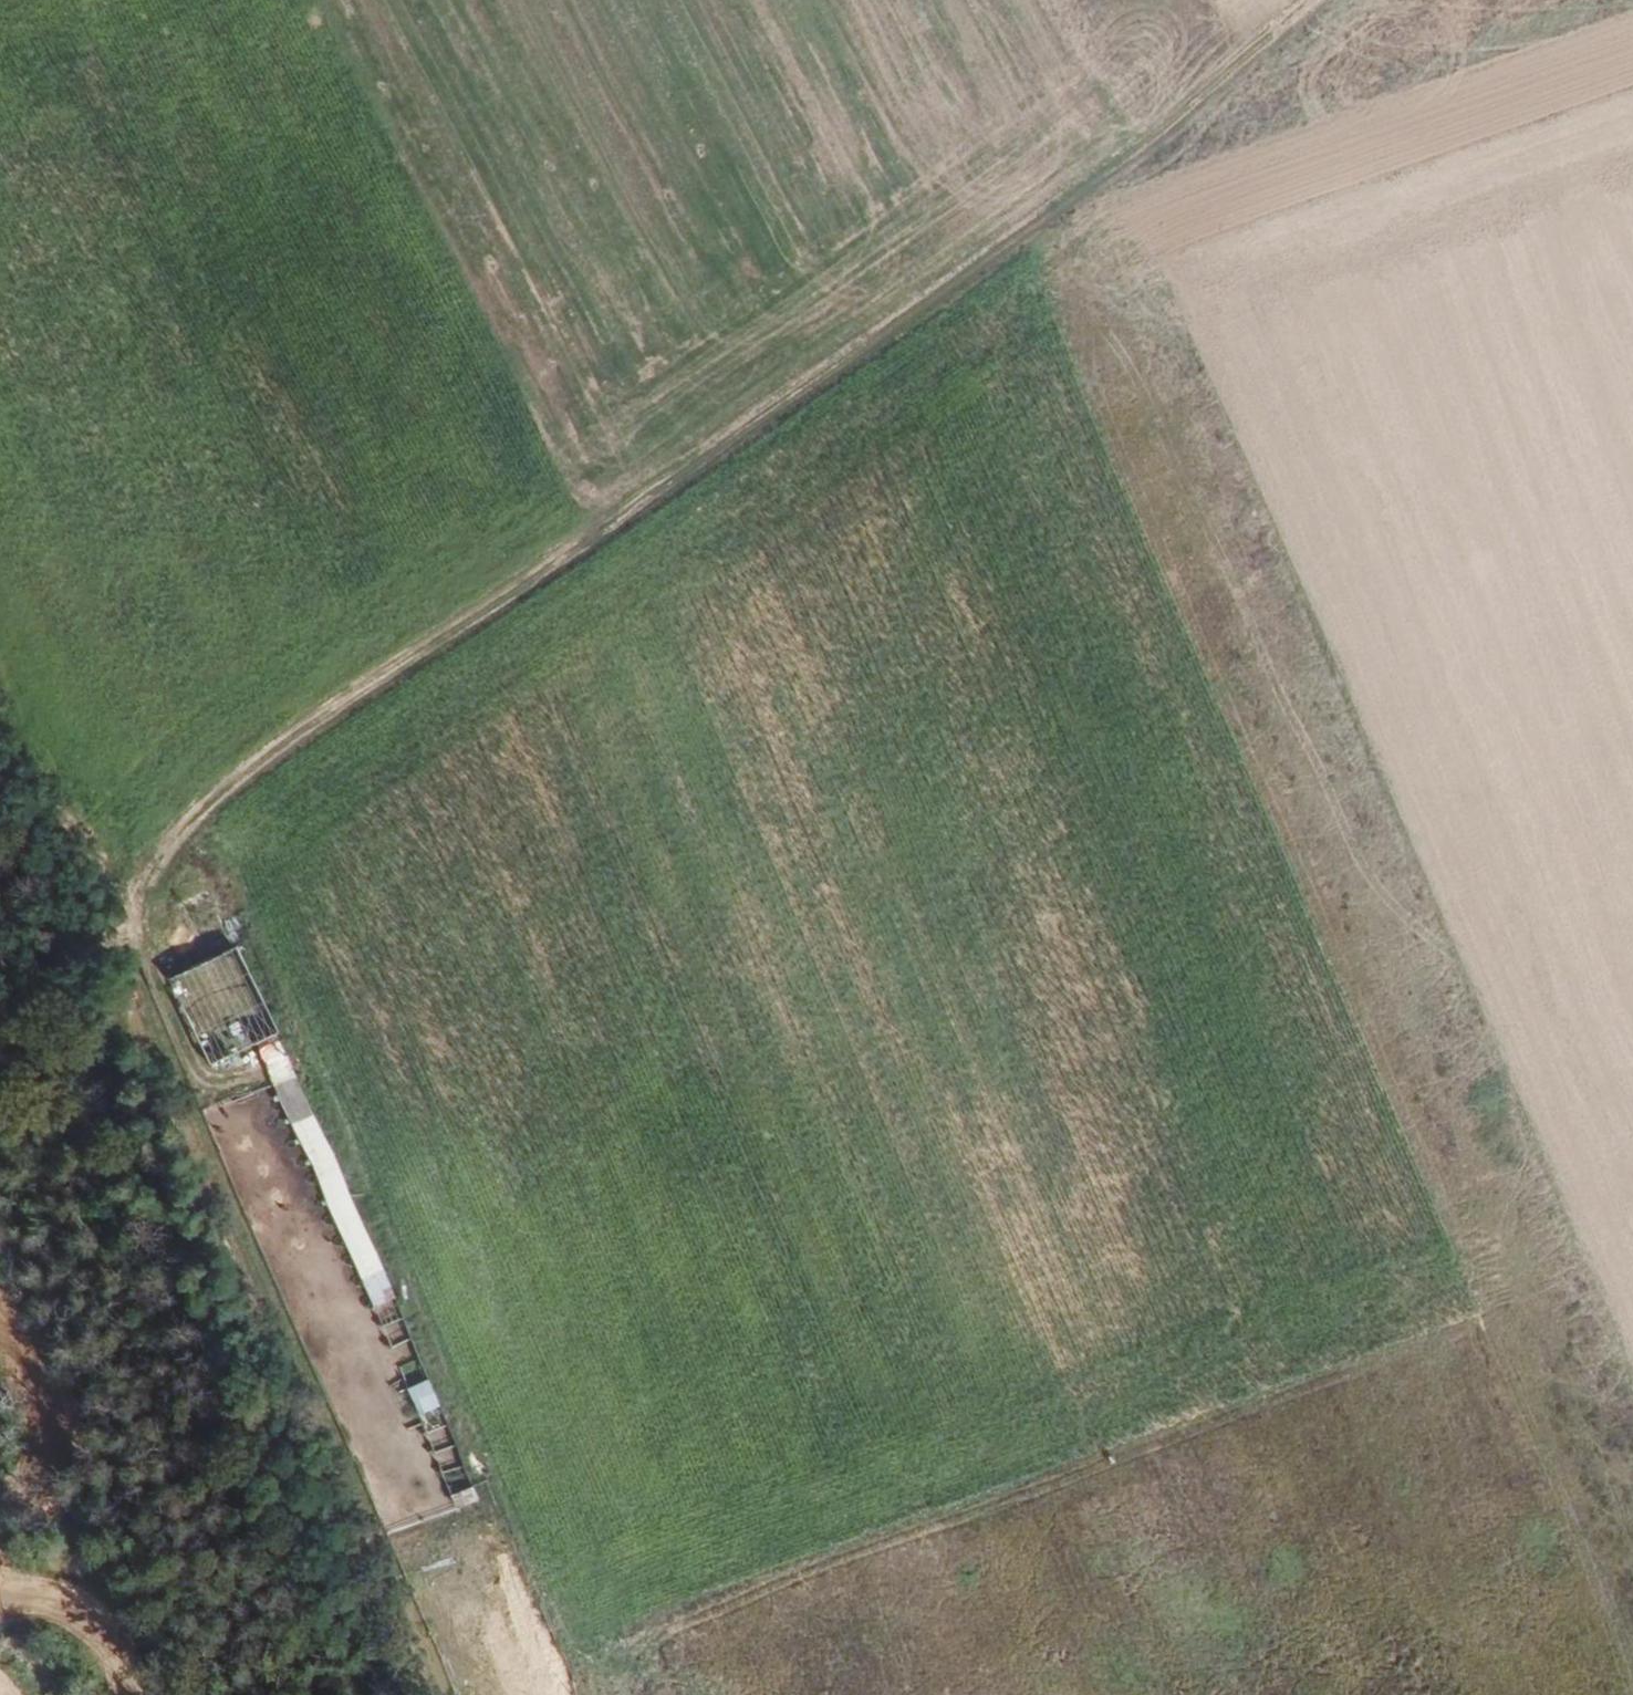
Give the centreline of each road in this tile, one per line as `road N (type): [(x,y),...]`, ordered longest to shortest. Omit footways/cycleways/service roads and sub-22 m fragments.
road 1 (track): [(0,975),(530,577),(1109,211),(1333,0)]
road 2 (track): [(0,1615),(27,1626),(86,1627),(70,1390),(54,1342),(0,1277)]

